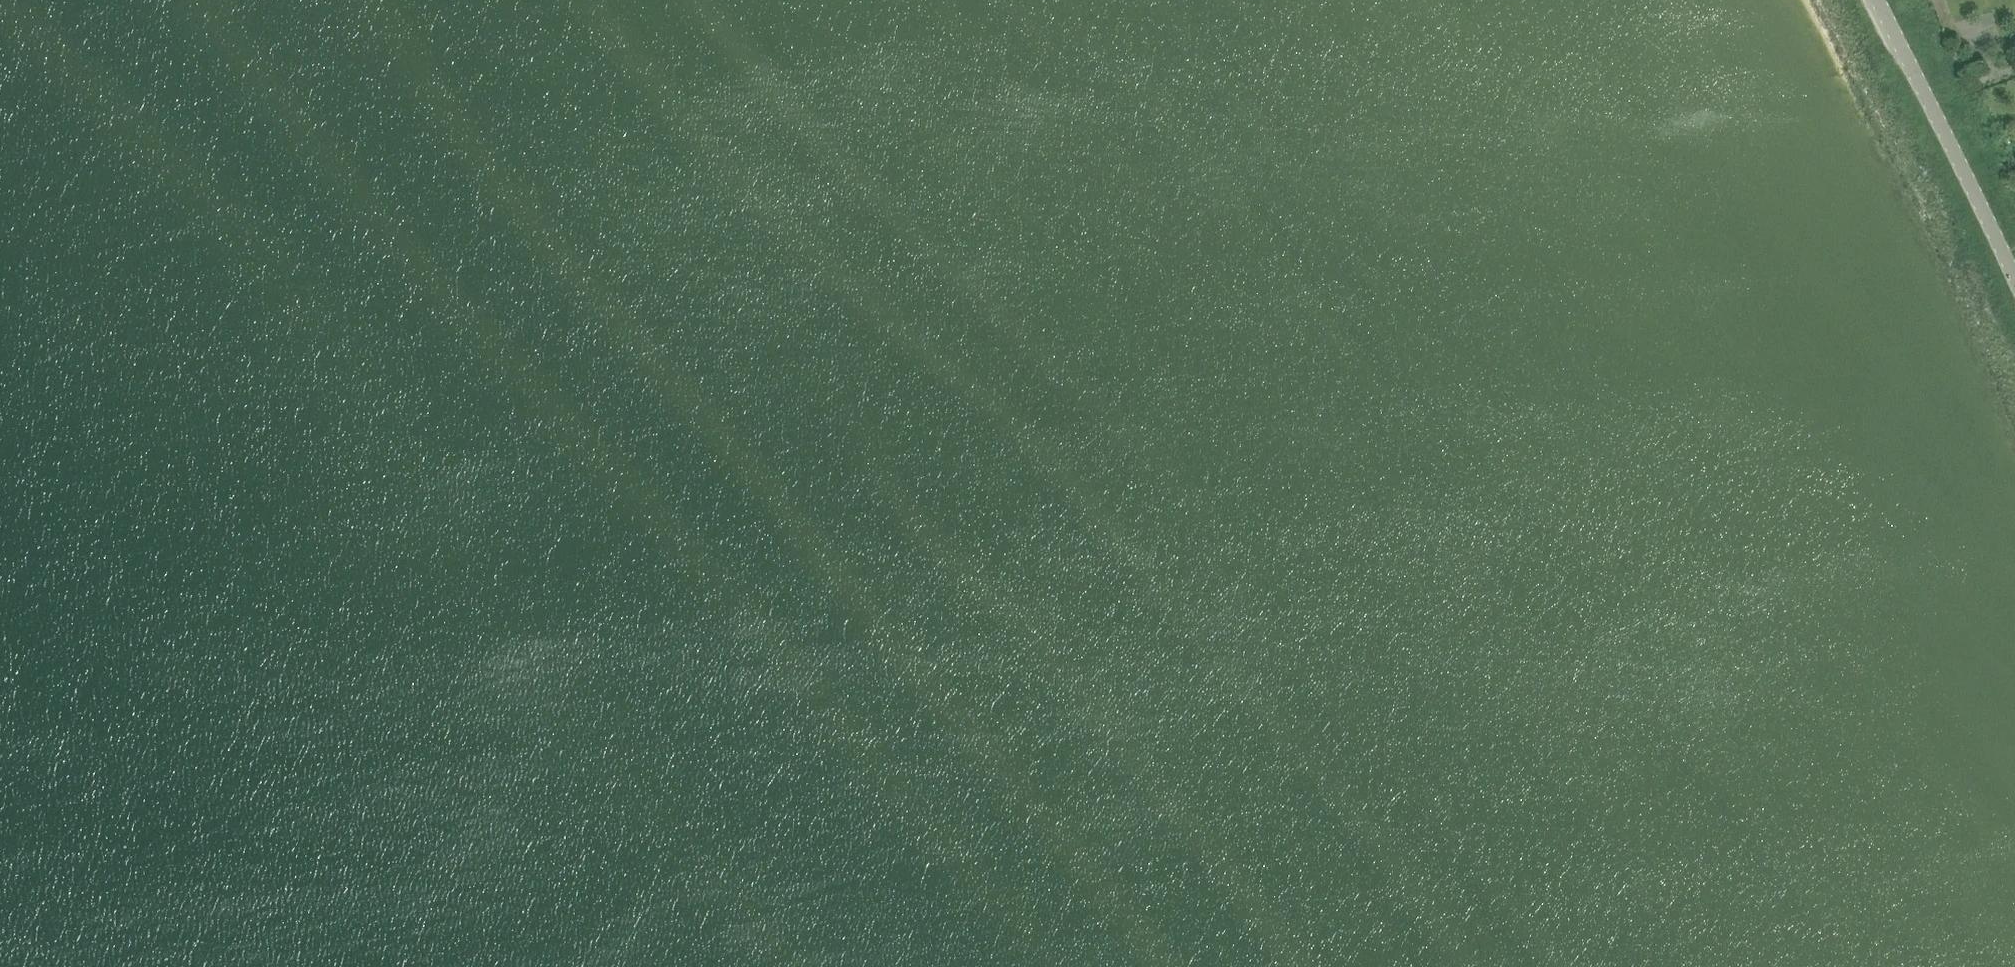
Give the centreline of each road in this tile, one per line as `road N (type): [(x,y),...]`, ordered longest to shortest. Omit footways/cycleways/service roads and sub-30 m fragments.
road 1 (unclassified): [(1874,0),(2014,274)]

